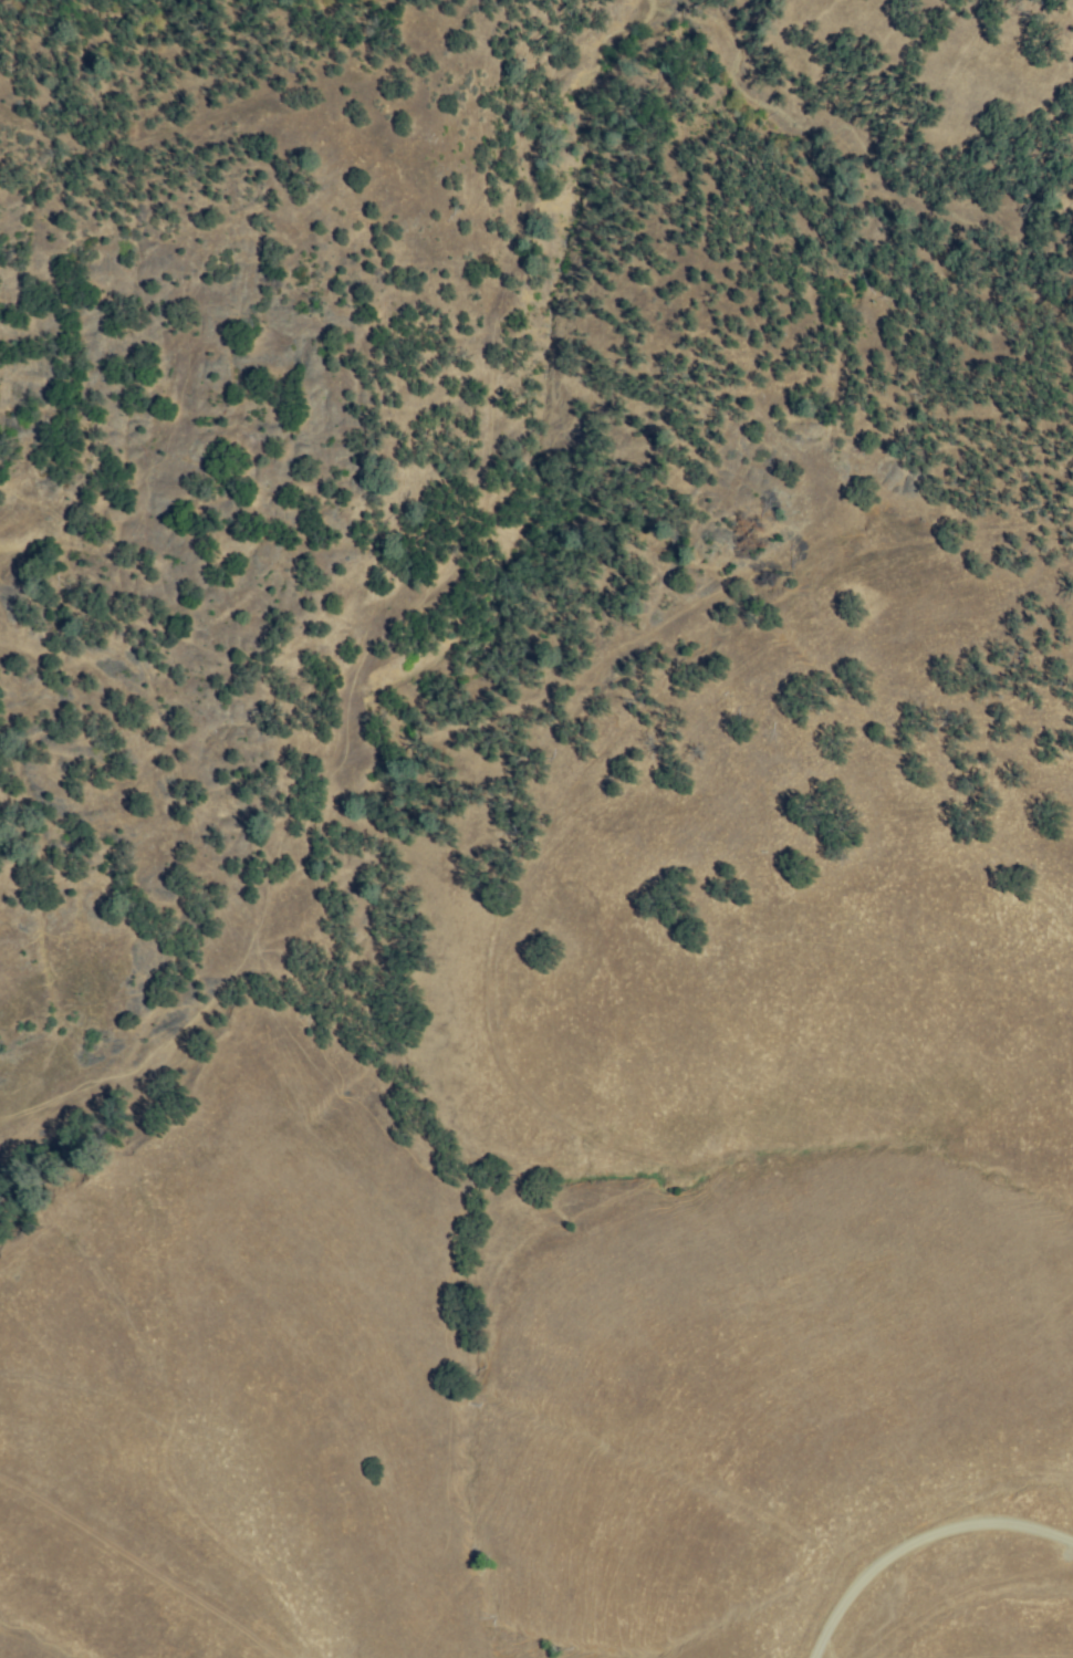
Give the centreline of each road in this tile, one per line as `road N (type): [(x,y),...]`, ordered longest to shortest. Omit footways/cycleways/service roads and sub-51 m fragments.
road 1 (residential): [(816,1657),(854,1587),(887,1557),(933,1535),(1017,1525),(1072,1543)]

